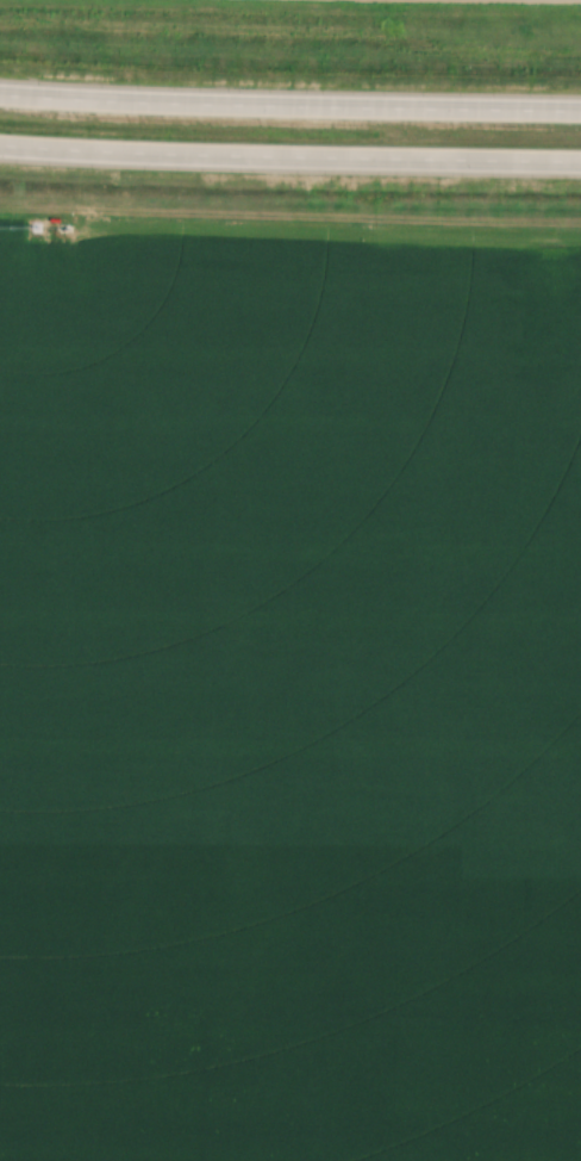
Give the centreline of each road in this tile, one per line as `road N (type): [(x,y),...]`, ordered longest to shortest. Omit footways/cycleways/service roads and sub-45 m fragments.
road 1 (trunk): [(580,111),(0,96)]
road 2 (trunk): [(0,146),(580,160)]

